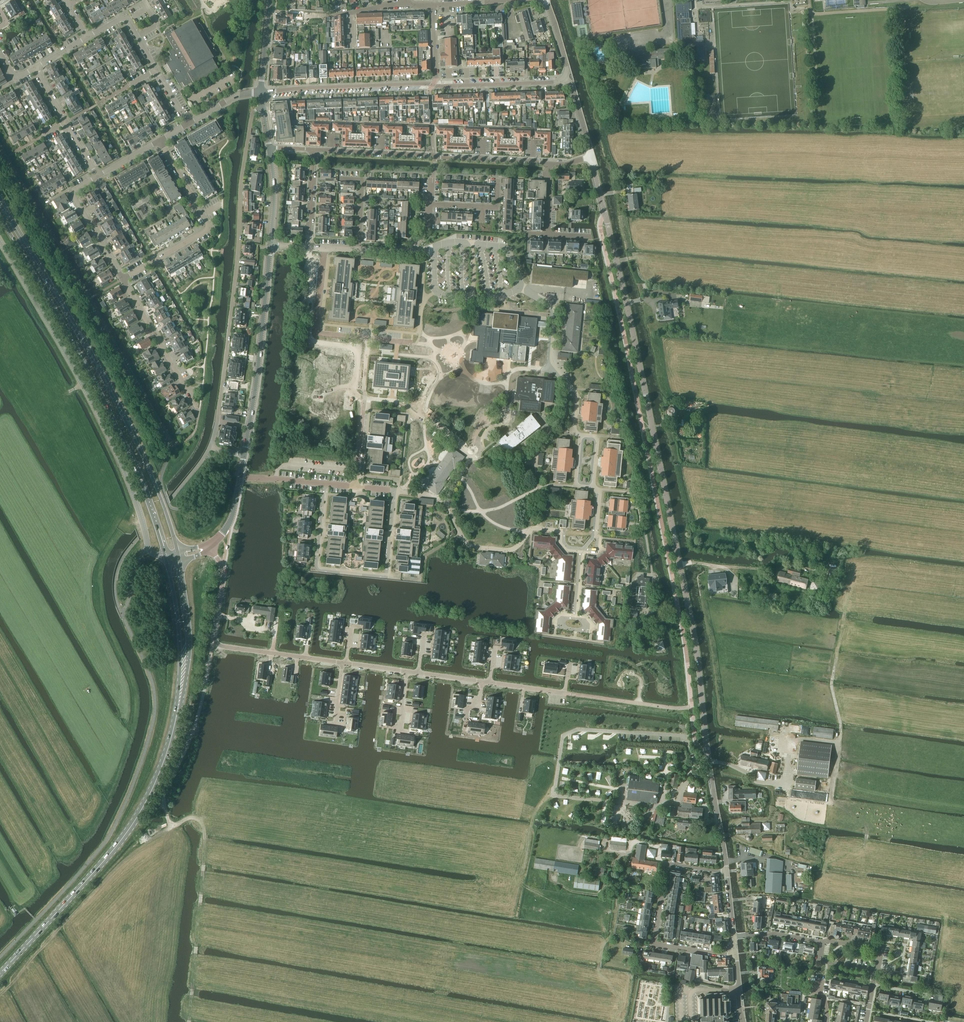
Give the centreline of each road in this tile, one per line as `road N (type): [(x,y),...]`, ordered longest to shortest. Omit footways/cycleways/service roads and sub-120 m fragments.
road 1 (residential): [(727,872),(695,644),(592,157)]
road 2 (primary): [(177,550),(110,391),(0,203)]
road 3 (residential): [(262,105),(252,115),(241,177),(209,447),(244,455)]
road 4 (primary): [(0,215),(125,443),(165,556)]
road 5 (unclassified): [(165,556),(149,548),(107,433),(0,239)]
road 6 (primary): [(0,975),(139,815),(163,764),(181,689)]
road 7 (track): [(189,1021),(204,832),(195,817),(172,827),(166,815)]
road 8 (residential): [(325,484),(316,568),(384,577),(394,491)]
road 9 (residential): [(314,149),(550,163)]
road 10 (residential): [(538,529),(512,550),(472,547),(443,501),(472,457),(522,463)]
road 11 (residential): [(727,872),(667,864),(654,944),(736,952)]
road 12 (residential): [(244,455),(271,246)]
road 13 (residential): [(122,279),(207,229),(160,141)]
road 14 (residential): [(582,435),(573,430),(575,394),(548,371),(553,311),(521,287)]
road 15 (track): [(616,1019),(622,1003),(600,962),(612,934),(617,862),(630,855)]
road 16 (residential): [(324,248),(318,332),(411,343)]
road 17 (residential): [(433,85),(260,92)]
road 18 (residential): [(197,406),(122,279)]
road 19 (primary): [(165,556),(181,689)]
road 20 (residential): [(565,79),(433,85)]
road 21 (residential): [(434,247),(435,291),(472,298),(521,287)]
road 22 (primary): [(181,689),(189,645),(179,561)]
road 23 (residential): [(215,643),(342,663)]
road 24 (residential): [(122,279),(73,196),(97,177)]
road 25 (residential): [(97,177),(35,68)]

